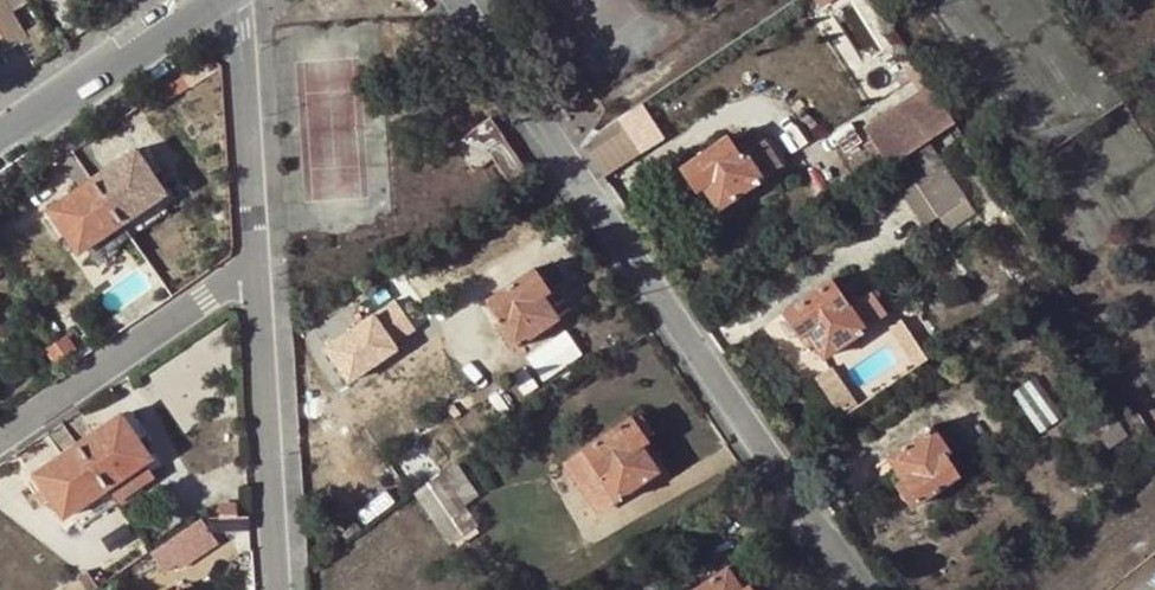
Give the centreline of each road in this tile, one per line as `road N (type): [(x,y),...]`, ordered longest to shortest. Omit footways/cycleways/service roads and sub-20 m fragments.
road 1 (residential): [(848,589),(449,0)]
road 2 (residential): [(272,589),(255,265)]
road 3 (residential): [(255,265),(0,438)]
road 4 (residential): [(255,265),(242,0)]
road 5 (tertiary): [(212,0),(0,142)]

